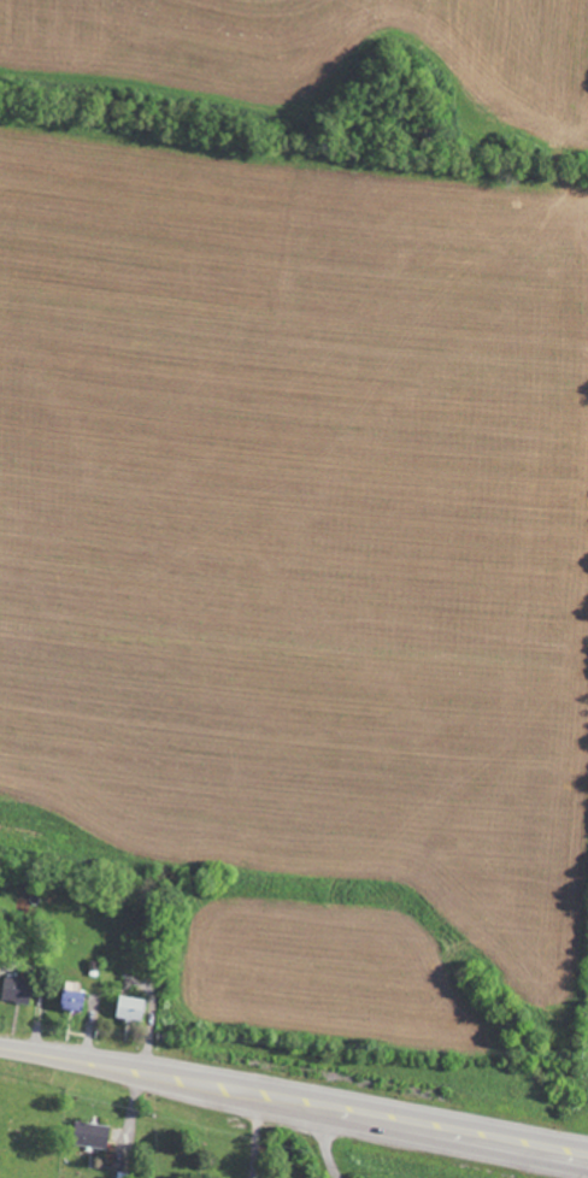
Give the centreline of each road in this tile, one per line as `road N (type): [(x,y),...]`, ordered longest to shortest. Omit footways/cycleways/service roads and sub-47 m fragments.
road 1 (secondary): [(587,1155),(0,1045)]

